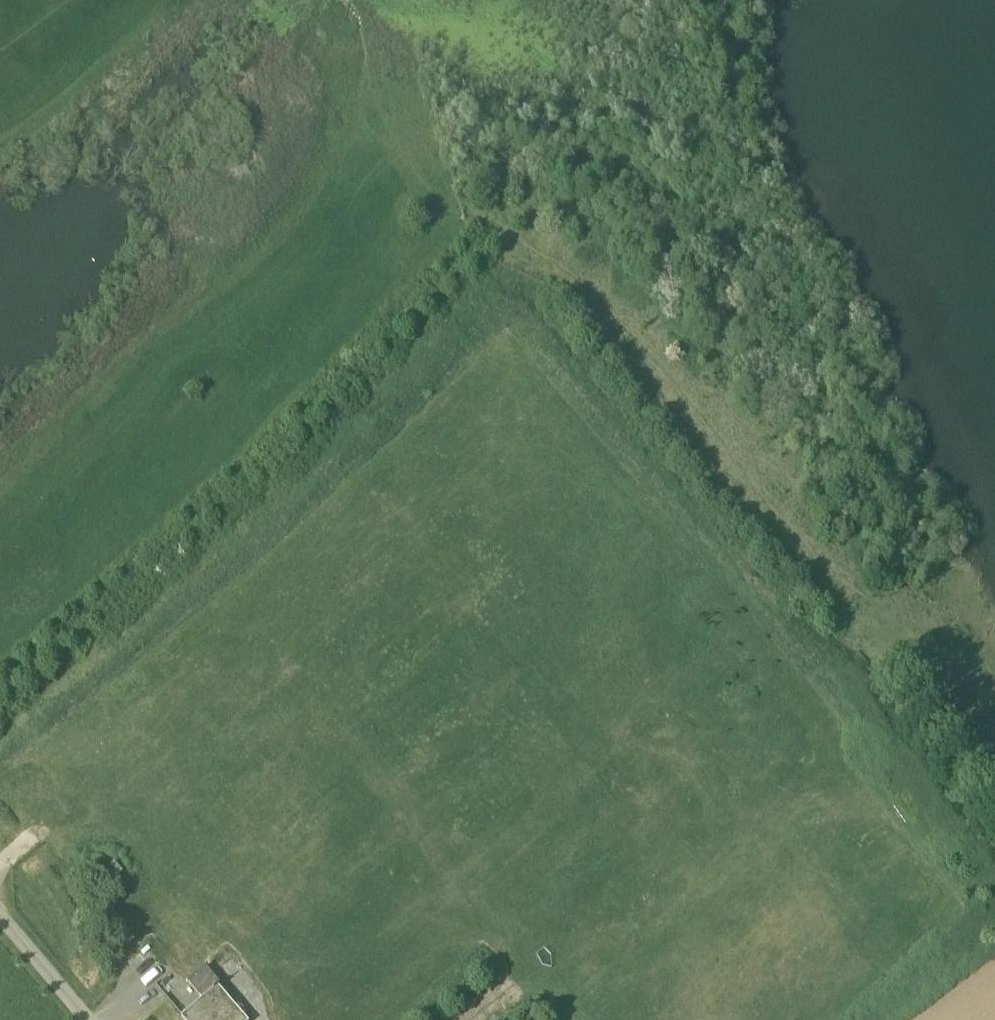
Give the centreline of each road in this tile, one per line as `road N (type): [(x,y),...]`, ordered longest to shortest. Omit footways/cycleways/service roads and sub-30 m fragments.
road 1 (track): [(994,850),(882,697)]
road 2 (unclassified): [(90,1019),(0,914)]

